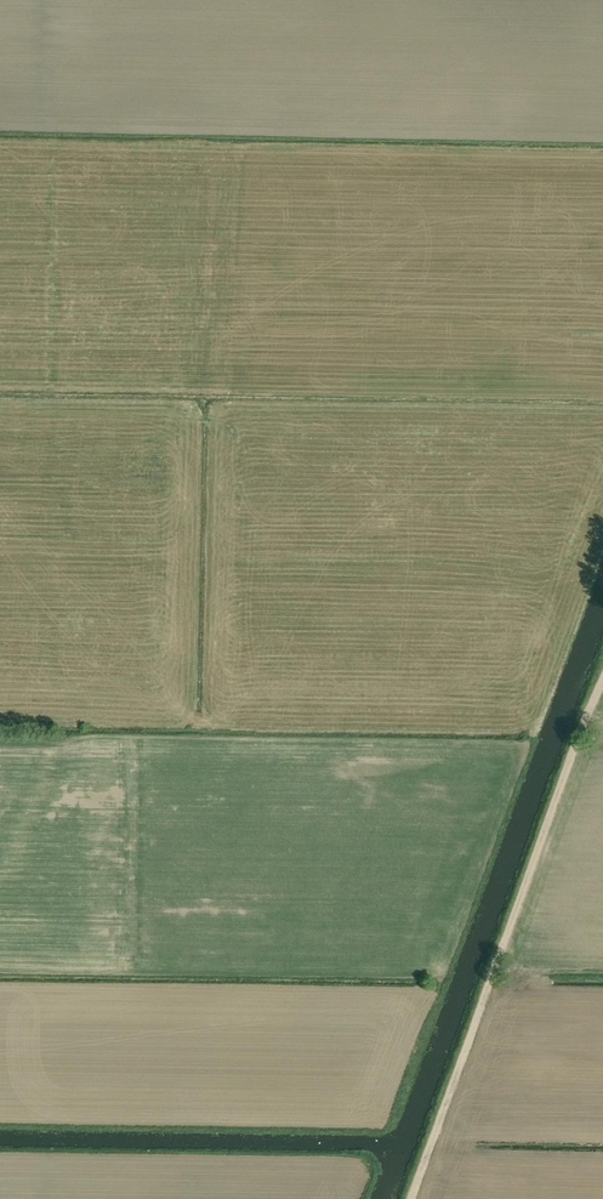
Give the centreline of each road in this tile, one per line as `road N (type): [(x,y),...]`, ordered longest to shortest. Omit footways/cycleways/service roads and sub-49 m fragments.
road 1 (track): [(602,682),(411,1198)]

